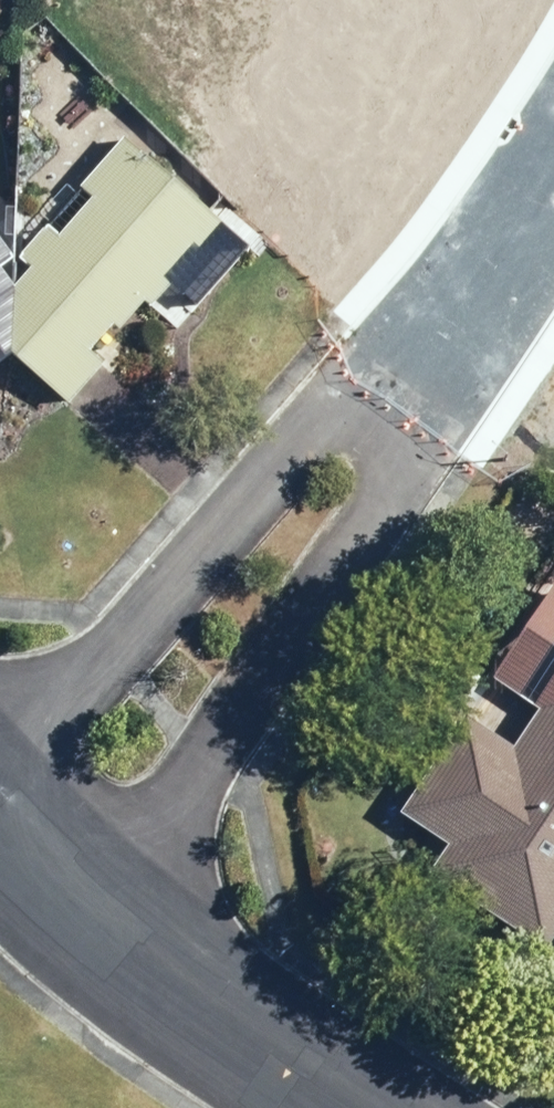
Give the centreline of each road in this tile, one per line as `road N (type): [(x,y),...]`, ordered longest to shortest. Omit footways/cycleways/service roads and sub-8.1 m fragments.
road 1 (residential): [(449,320),(400,478),(164,817),(79,923)]
road 2 (residential): [(0,771),(310,415),(449,320)]
road 3 (residential): [(359,1107),(79,923)]
road 4 (residential): [(449,320),(553,161)]

